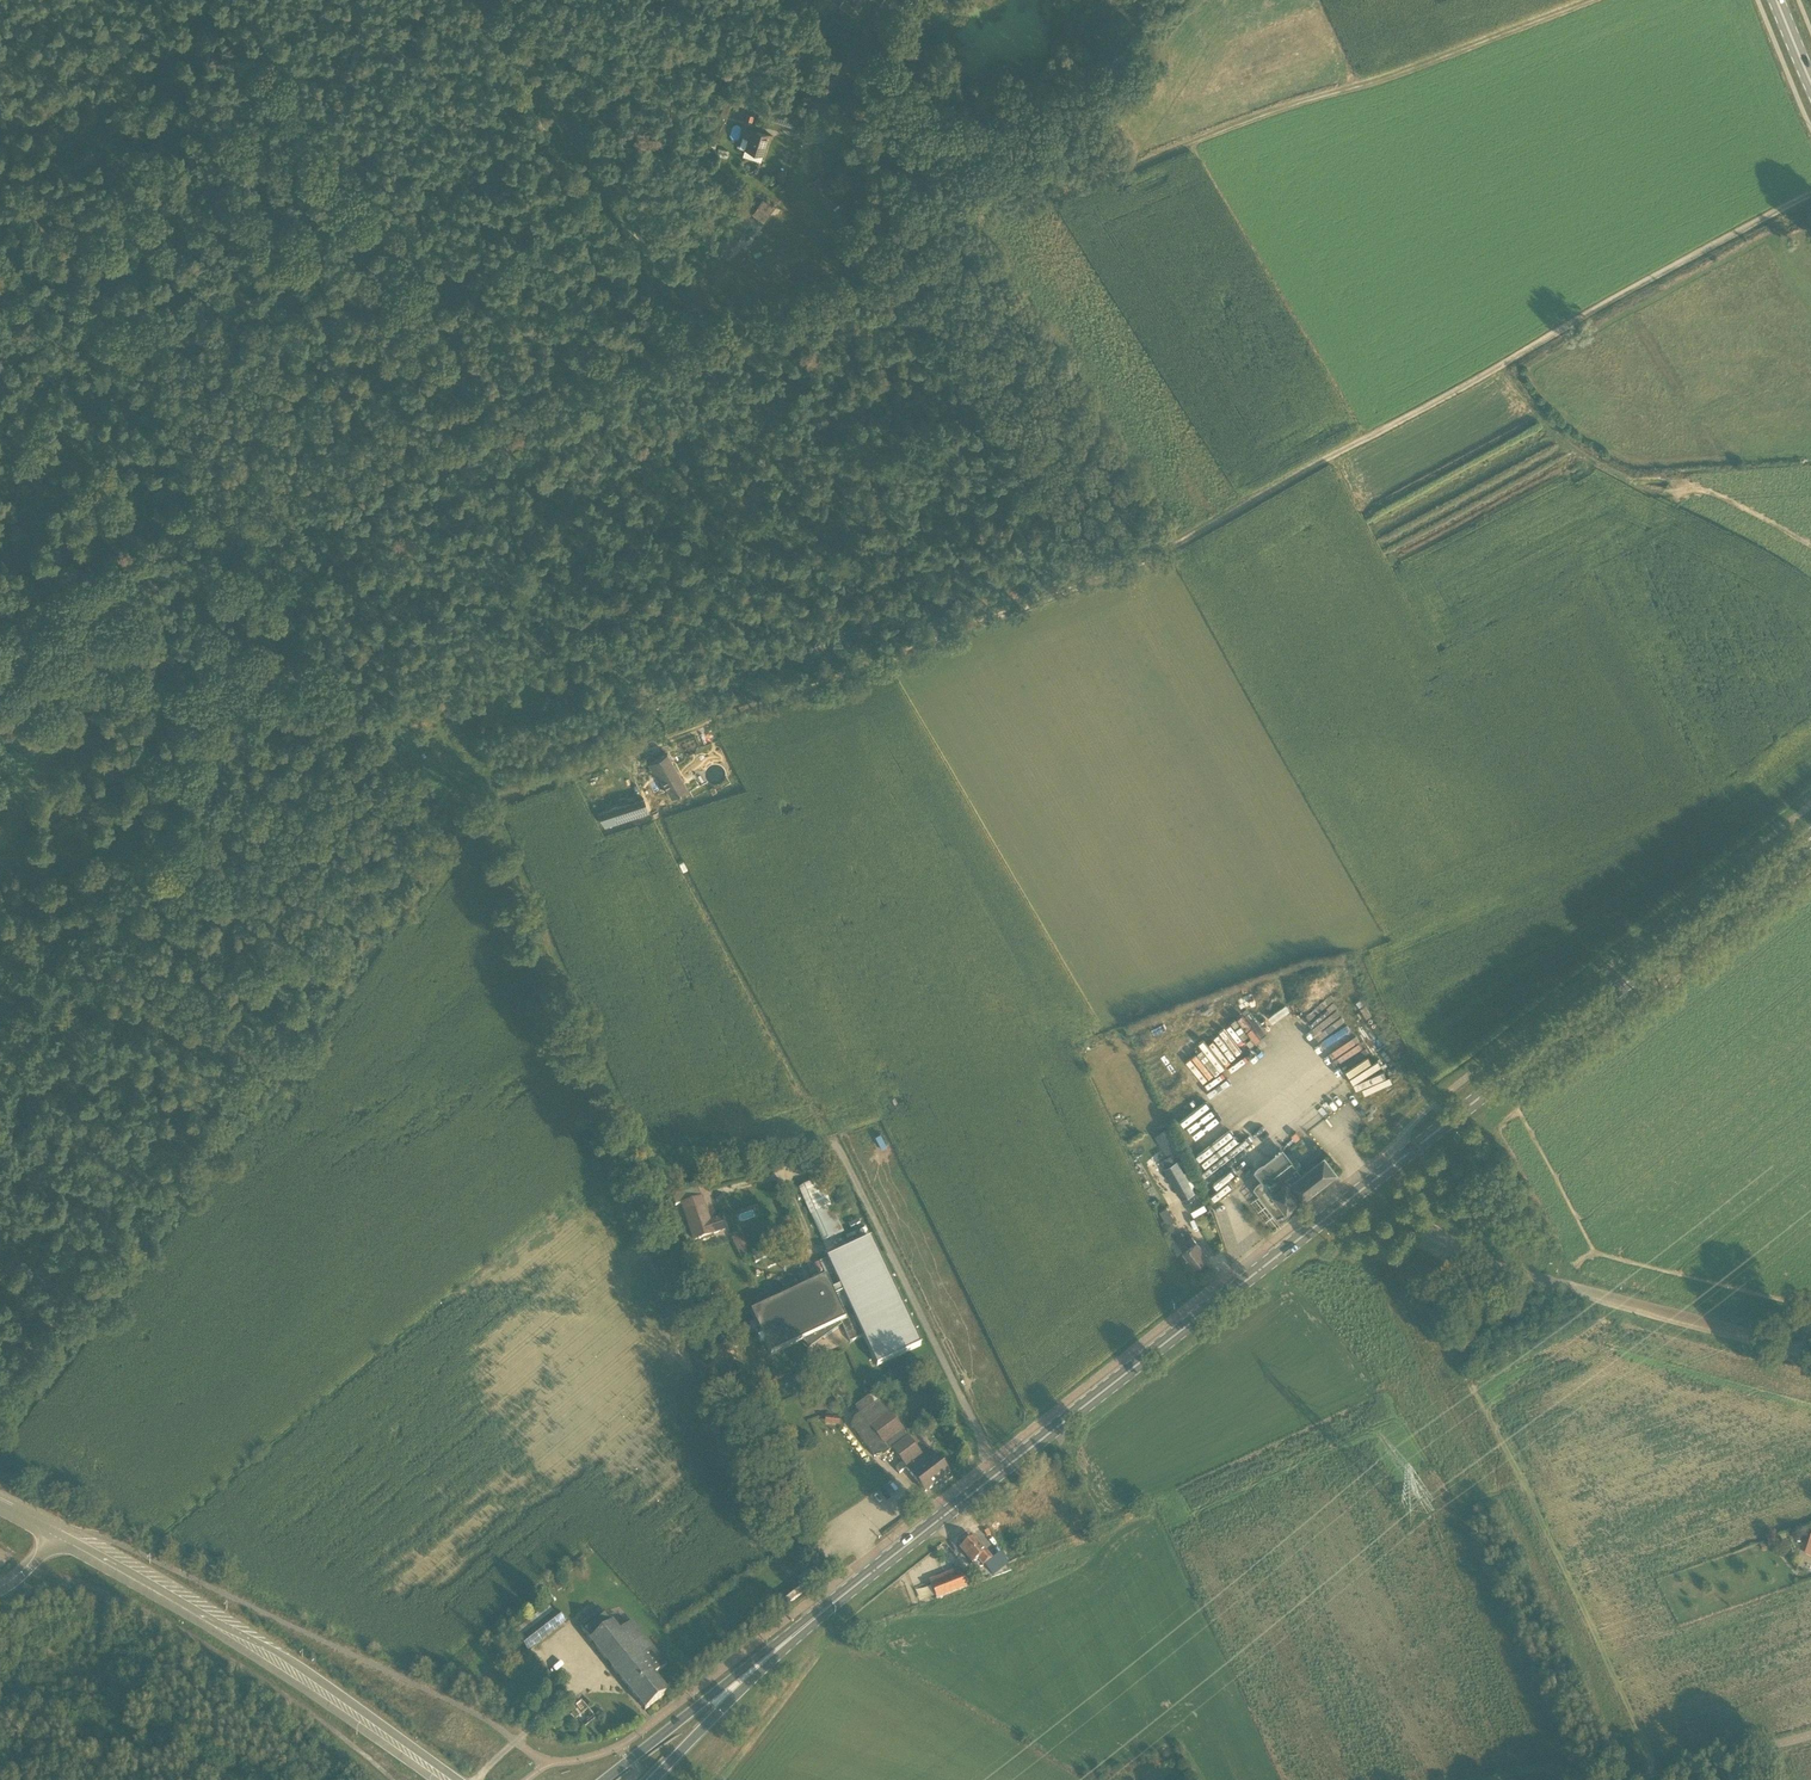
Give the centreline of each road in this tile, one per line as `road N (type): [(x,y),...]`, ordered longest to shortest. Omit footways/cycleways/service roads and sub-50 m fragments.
road 1 (track): [(501,804),(1099,571),(1131,567),(1810,198)]
road 2 (primary): [(768,1657),(1810,837)]
road 3 (track): [(1601,0),(1347,96),(1225,129),(852,274)]
road 4 (track): [(498,392),(173,516),(0,633)]
road 5 (primary): [(446,1779),(294,1673),(55,1536)]
road 6 (unclassified): [(1810,1352),(1520,1276),(1419,1231)]
road 7 (track): [(833,1141),(661,815)]
road 8 (track): [(852,274),(803,181),(812,135),(897,0)]
road 9 (primary): [(768,1657),(605,1779)]
road 10 (track): [(852,274),(727,316),(674,304)]
road 11 (primary): [(655,1779),(768,1657)]
road 12 (unclassified): [(1655,1779),(1810,1735)]
road 13 (track): [(305,654),(391,741)]

